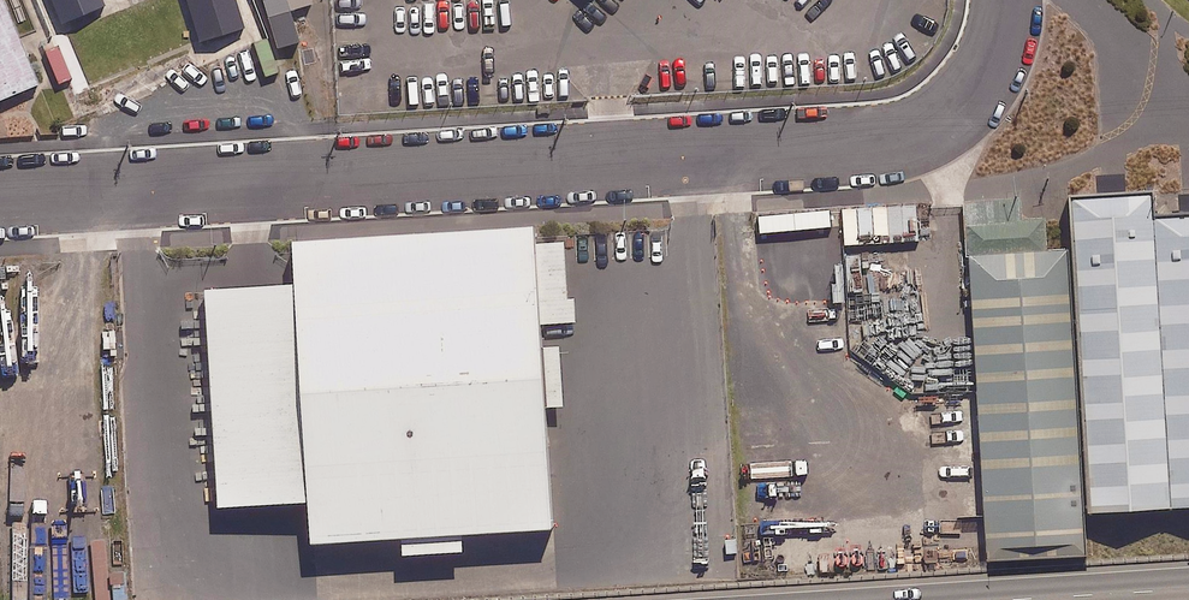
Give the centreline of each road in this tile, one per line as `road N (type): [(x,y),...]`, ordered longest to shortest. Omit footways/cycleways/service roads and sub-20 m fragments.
road 1 (unclassified): [(0,197),(905,139),(933,128),(985,75),(1007,0)]
road 2 (trunk): [(1188,590),(1024,599)]

